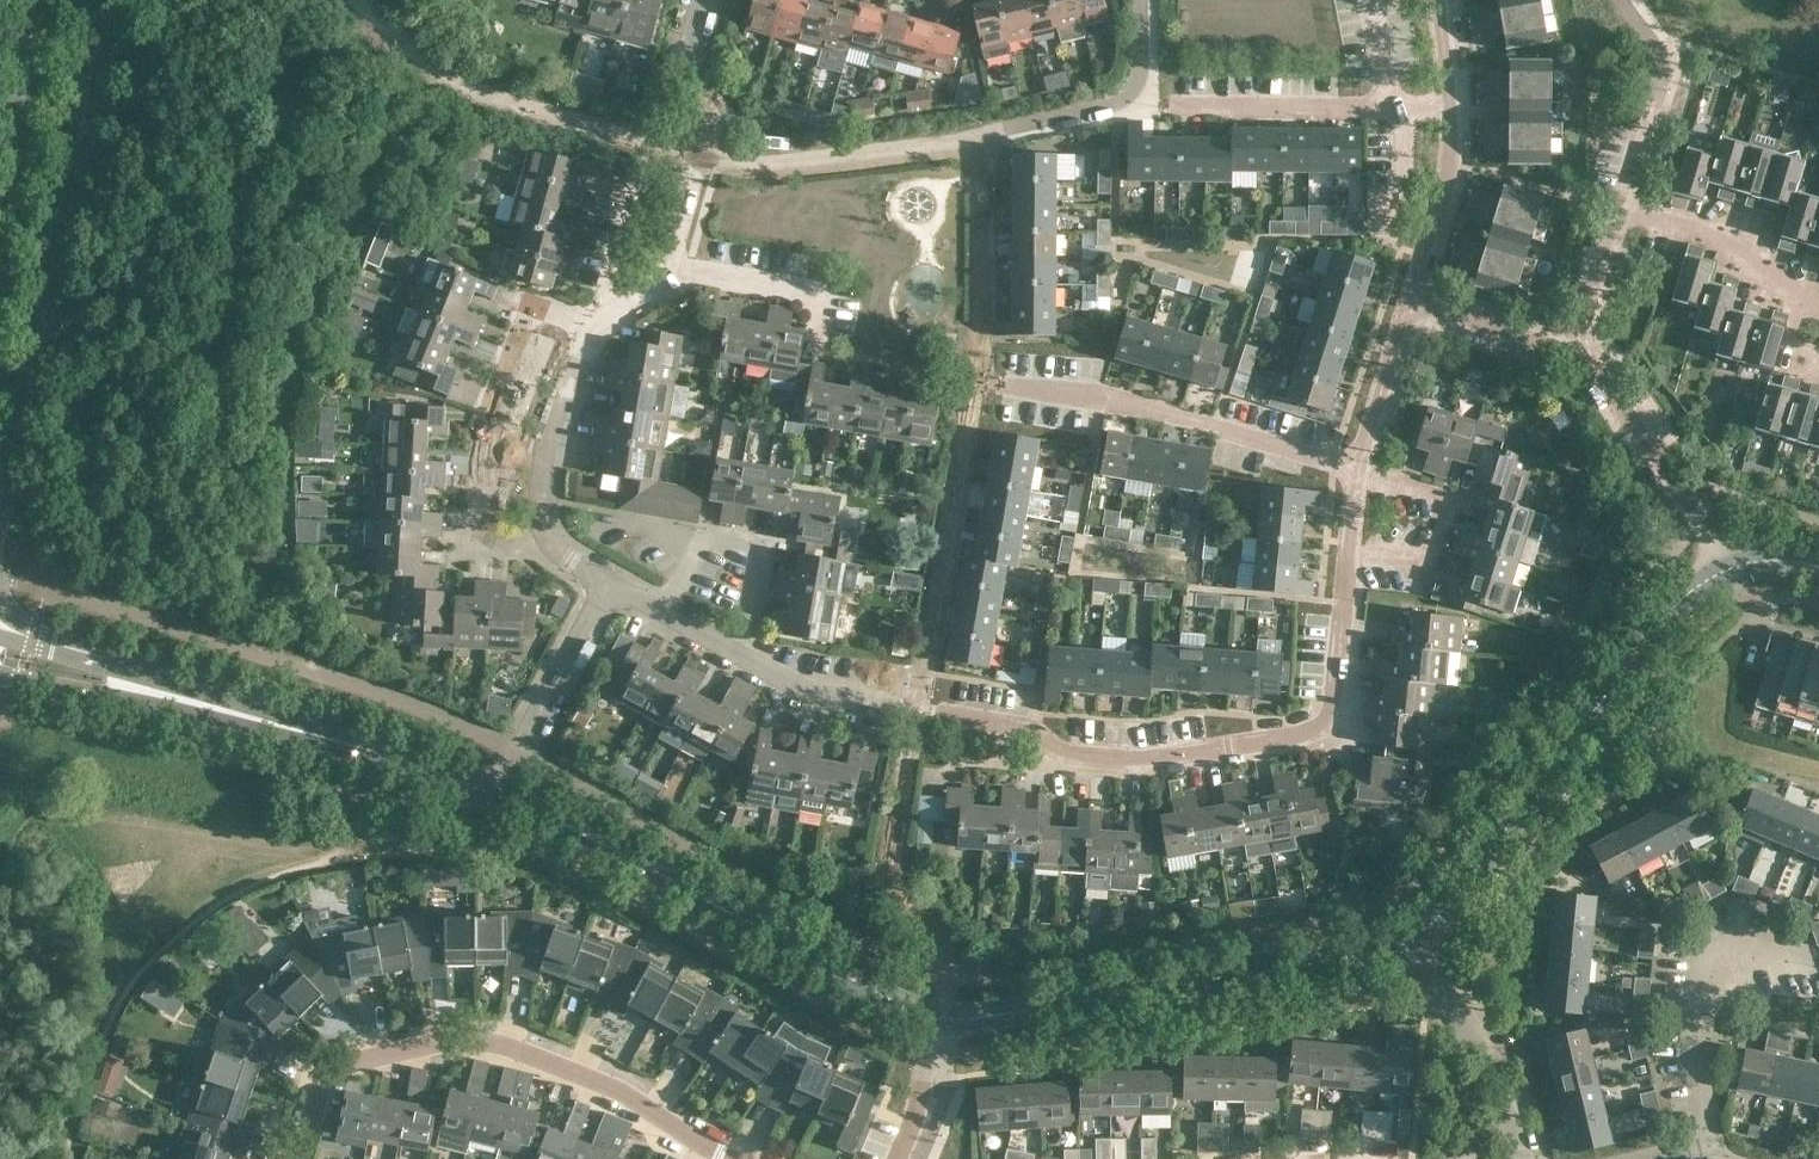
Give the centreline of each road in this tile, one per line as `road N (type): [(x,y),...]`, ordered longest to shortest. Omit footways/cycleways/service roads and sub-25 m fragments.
road 1 (residential): [(611,585),(803,689),(1032,729),(1054,754),(1156,758),(1266,740),(1333,709),(1358,475)]
road 2 (residential): [(298,1158),(321,1085),(341,1064),(476,1038),(603,1084),(735,1158)]
road 3 (secondary): [(0,506),(46,318),(95,0)]
road 4 (tertiary): [(1404,944),(1429,927),(1685,594),(1730,569)]
road 5 (tertiary): [(499,796),(630,855),(902,1005),(941,1016)]
road 6 (tertiary): [(941,1016),(979,1018),(1404,944)]
road 7 (residential): [(547,544),(487,546),(489,424),(532,303),(602,335)]
road 8 (residential): [(1358,475),(1270,441),(983,389)]
road 9 (residential): [(1712,1144),(1694,1063),(1705,955),(1733,938),(1813,968)]
road 10 (residential): [(669,282),(700,151),(688,42),(702,0)]
road 11 (residential): [(1451,104),(1173,100)]
road 12 (residential): [(1730,569),(1584,344)]
road 13 (tertiary): [(244,716),(499,796)]
road 14 (residential): [(1818,342),(1789,283),(1731,233),(1623,205)]
road 15 (secondary): [(36,0),(0,246)]
road 16 (residential): [(1518,1158),(1502,1089),(1455,1007),(1404,944)]
road 17 (unclassified): [(499,796),(611,585)]
road 18 (residential): [(547,544),(544,472),(572,377),(602,335)]
road 19 (residential): [(830,362),(818,324),(795,297),(669,282)]
road 20 (residential): [(1407,300),(1449,156),(1451,104)]
road 21 (residential): [(1584,344),(1407,300)]
road 22 (residential): [(1358,475),(1407,300)]
road 23 (tertiary): [(148,690),(112,661),(0,624)]
road 24 (tertiary): [(0,675),(103,698),(148,690)]
road 25 (residential): [(900,1158),(941,1016)]
road 26 (residential): [(1584,344),(1623,205)]

